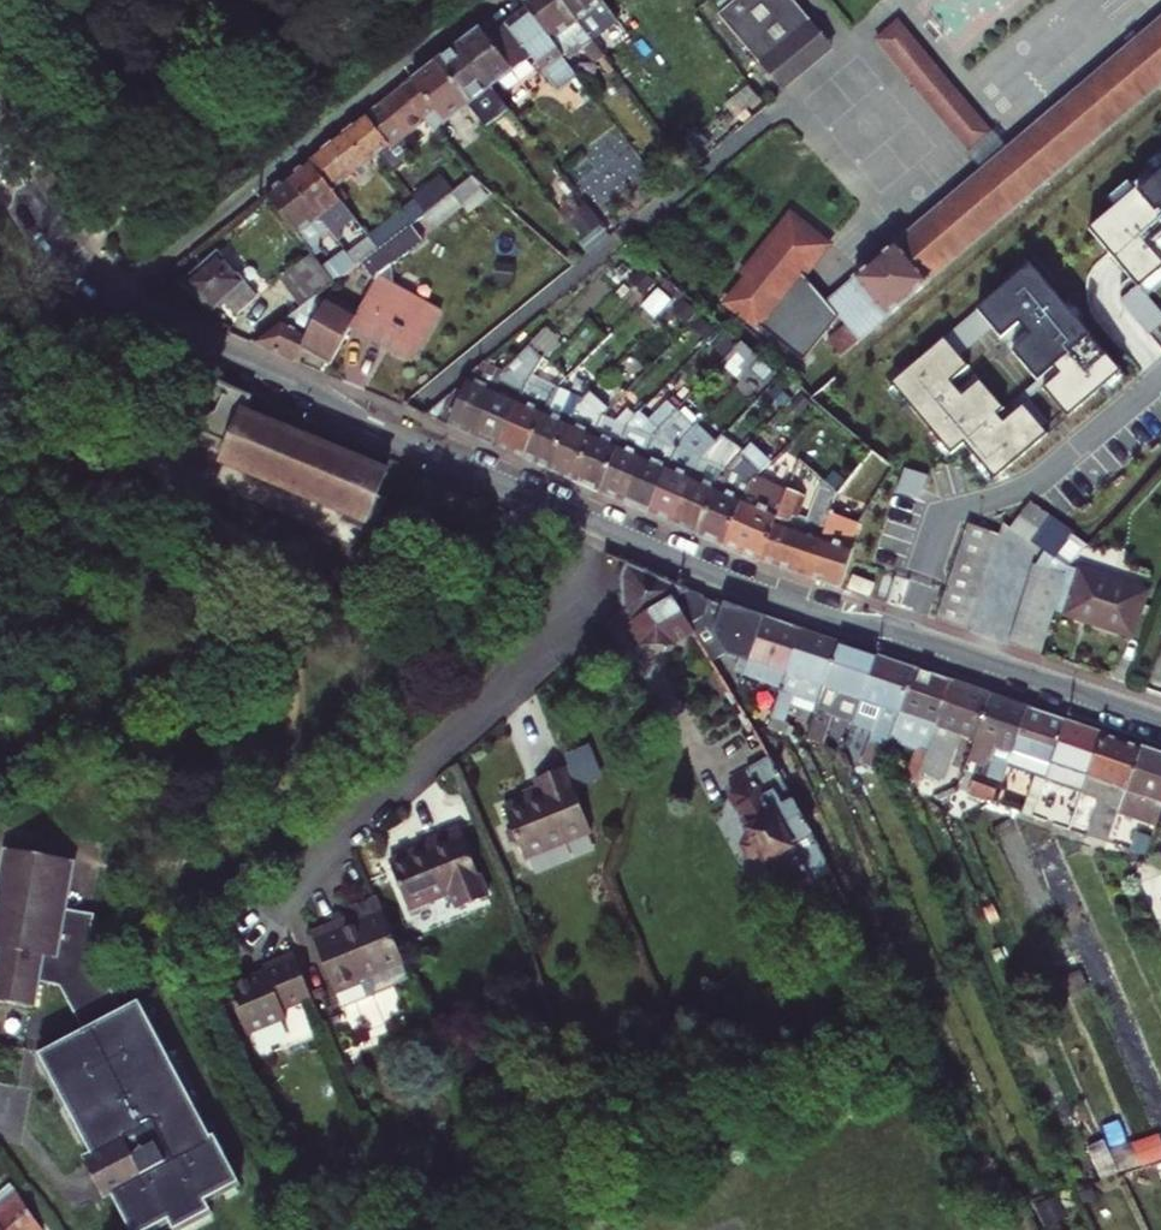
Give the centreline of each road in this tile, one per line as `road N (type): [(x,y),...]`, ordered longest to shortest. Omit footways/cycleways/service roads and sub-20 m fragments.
road 1 (residential): [(597,526),(386,437),(303,384),(135,310),(65,245),(0,149)]
road 2 (residential): [(1160,721),(893,630),(827,617),(597,526)]
road 3 (residential): [(283,910),(322,852),(536,655),(597,526)]

